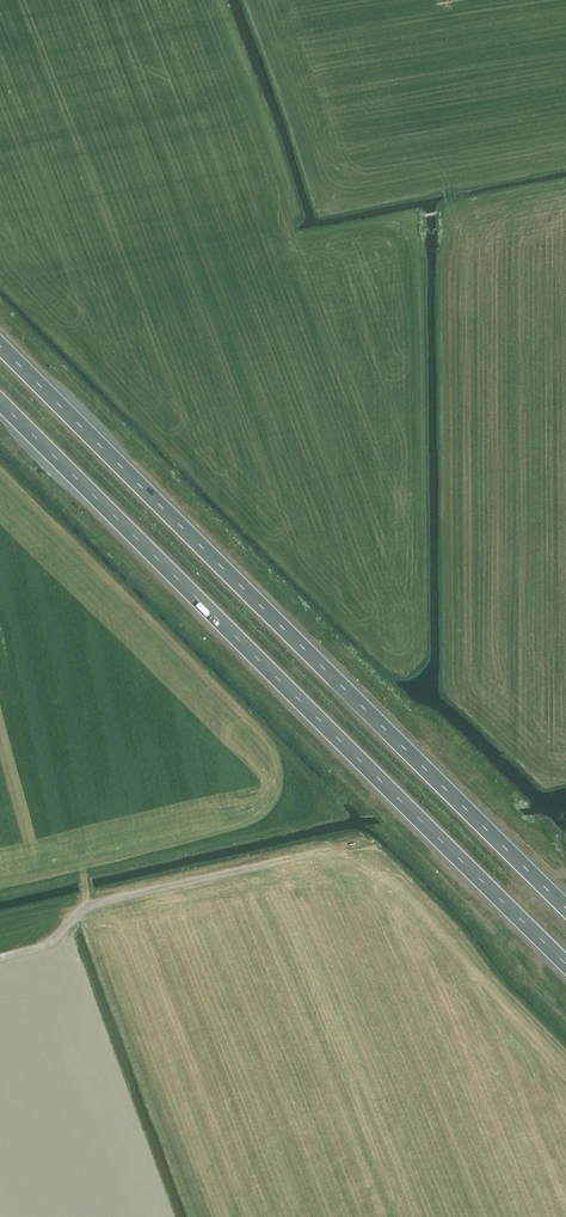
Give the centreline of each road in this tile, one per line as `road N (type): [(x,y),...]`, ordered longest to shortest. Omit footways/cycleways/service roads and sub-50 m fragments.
road 1 (trunk): [(0,402),(565,964)]
road 2 (trunk): [(565,908),(0,348)]
road 3 (track): [(0,957),(49,945),(100,902),(346,844)]

